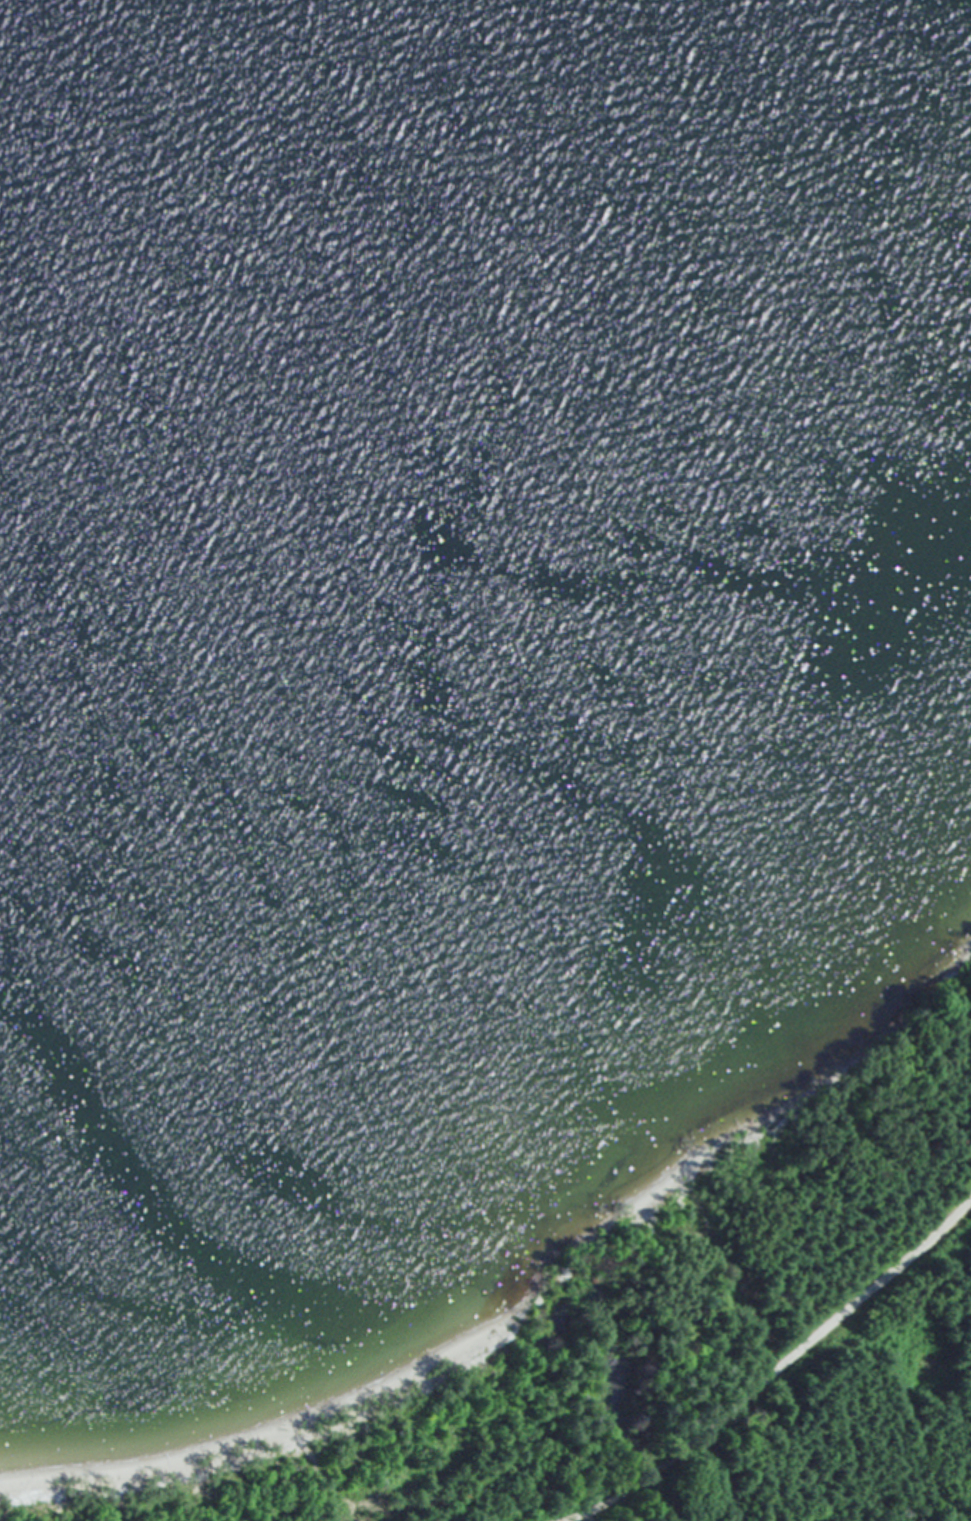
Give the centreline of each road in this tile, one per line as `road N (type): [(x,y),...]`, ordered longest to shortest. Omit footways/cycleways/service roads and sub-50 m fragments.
road 1 (residential): [(970,1201),(693,1442),(582,1520)]

